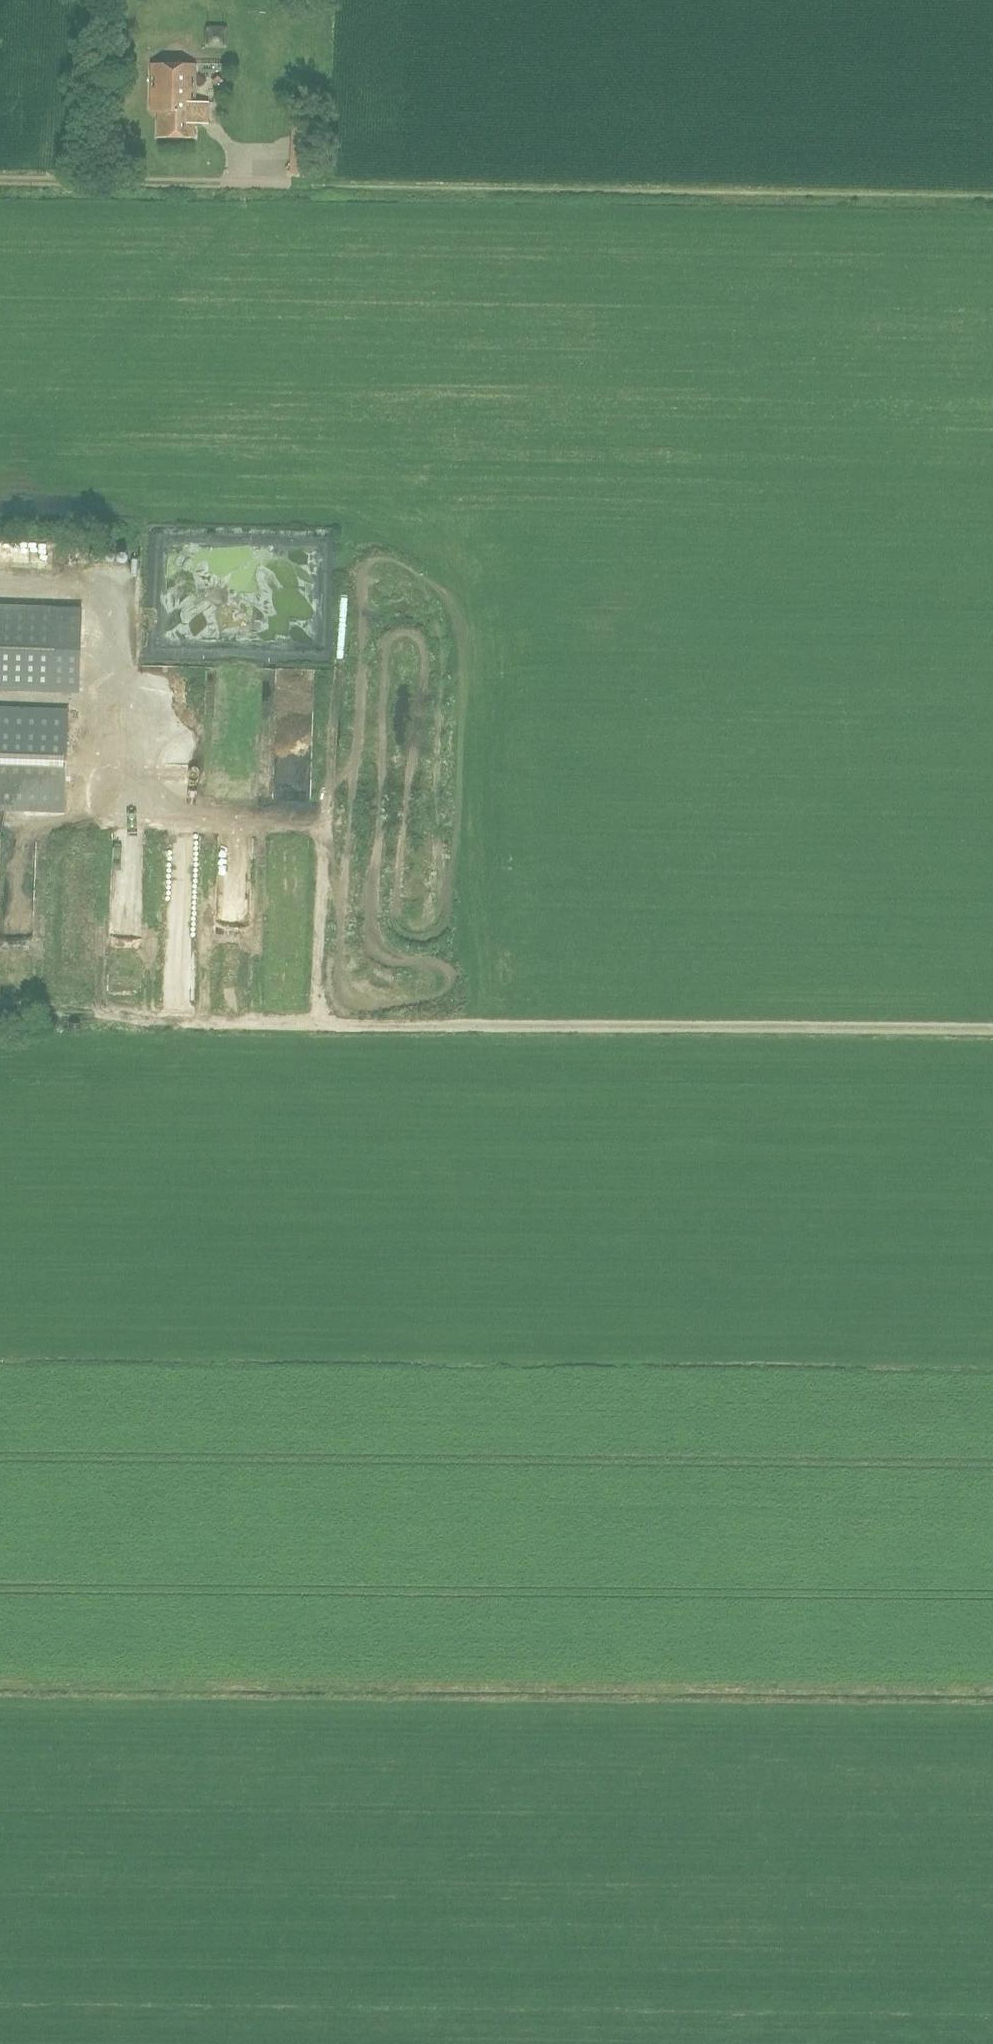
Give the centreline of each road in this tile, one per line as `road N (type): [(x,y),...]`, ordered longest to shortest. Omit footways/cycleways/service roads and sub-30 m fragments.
road 1 (unclassified): [(312,186),(0,182)]

